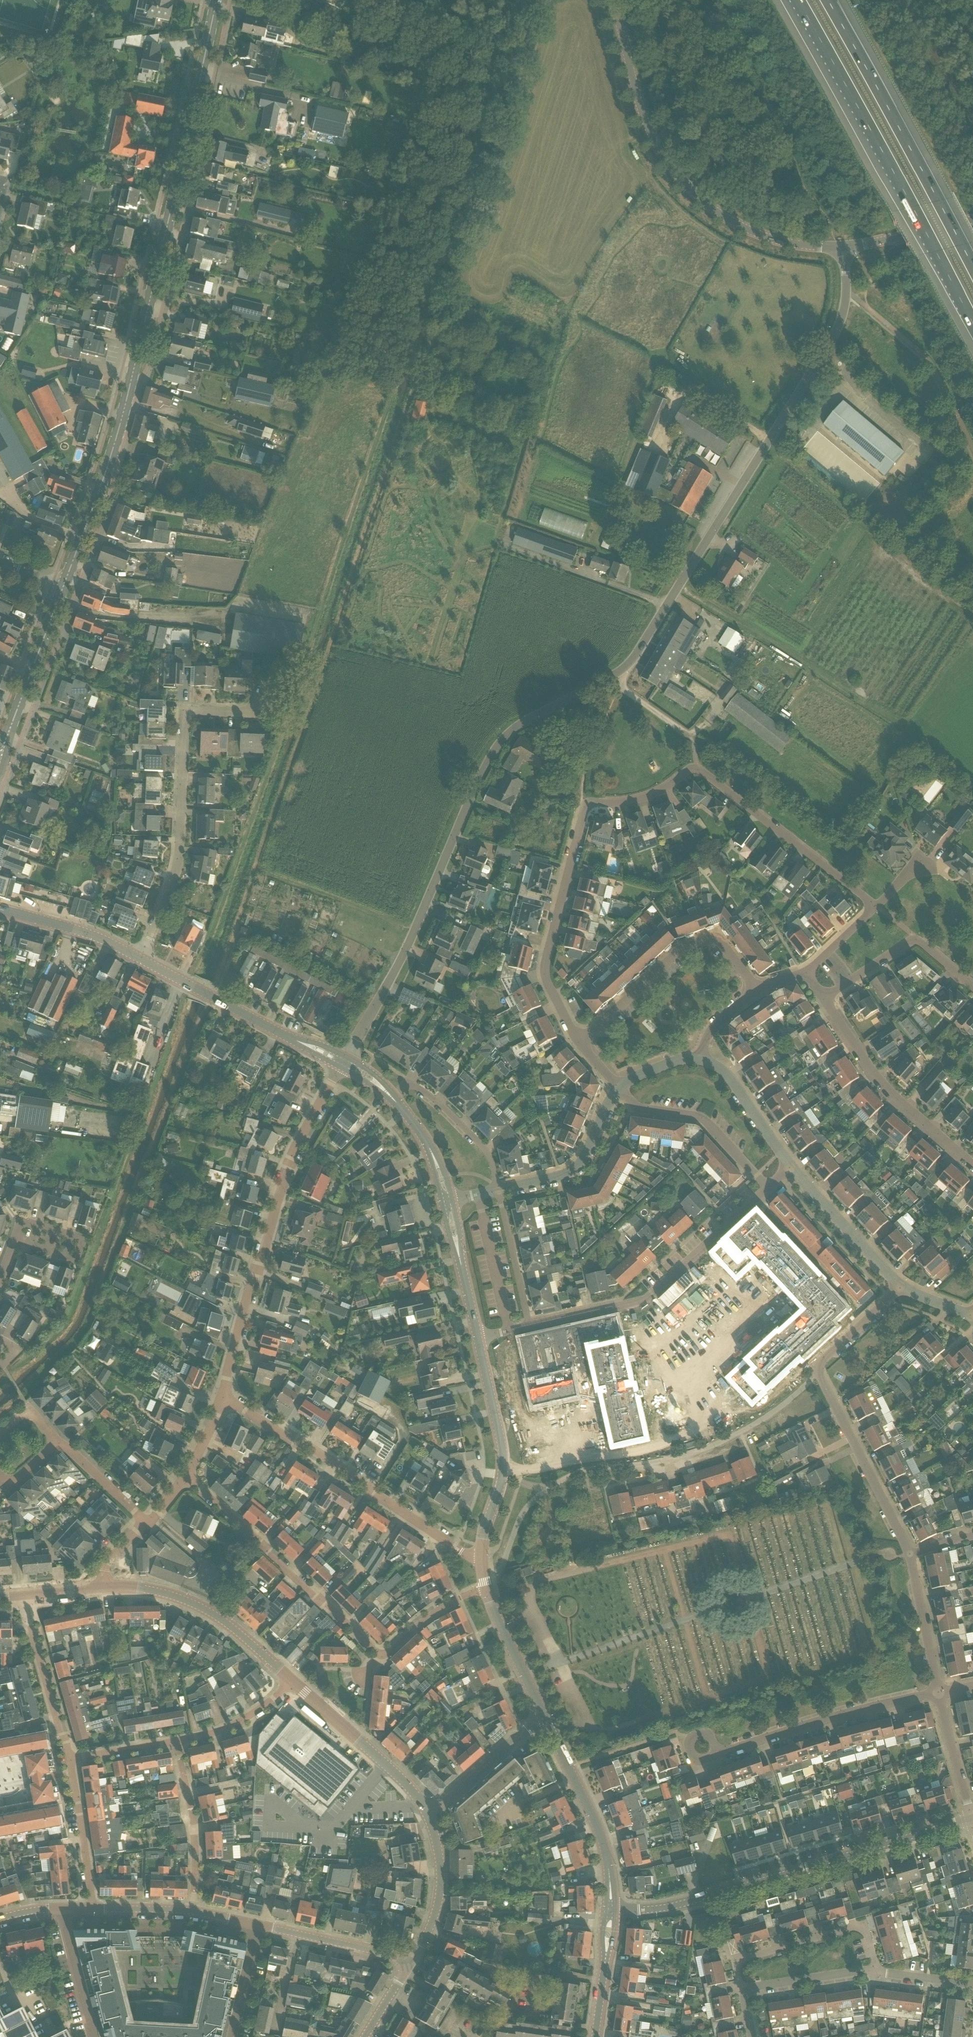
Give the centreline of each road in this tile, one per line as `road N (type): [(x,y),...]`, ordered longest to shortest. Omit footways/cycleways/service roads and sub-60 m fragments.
road 1 (secondary): [(64,587),(119,426),(216,0)]
road 2 (residential): [(876,906),(697,768),(645,798),(594,802),(584,807),(546,959),(545,977),(579,1041)]
road 3 (unclassified): [(618,674),(833,337),(848,292),(846,250)]
road 4 (residential): [(349,1058),(501,742),(523,722),(618,674)]
road 5 (unclassified): [(846,250),(778,248),(708,205),(650,121),(614,0)]
road 6 (tertiary): [(612,1909),(653,1911),(972,1822)]
road 7 (residential): [(480,1341),(653,1303),(795,1173)]
road 8 (motorway): [(798,0),(972,324)]
road 9 (residential): [(226,1399),(276,1207),(343,1070)]
road 10 (residential): [(139,958),(189,861),(195,721),(204,712),(261,714),(272,694)]
road 11 (residential): [(910,1553),(817,1367),(902,1287)]
road 12 (residential): [(482,1566),(226,1399)]
road 13 (motorway): [(972,266),(828,0)]
road 14 (residential): [(384,1659),(190,1476)]
road 15 (residential): [(579,1041),(684,948),(712,939),(757,989)]
road 16 (residential): [(711,1756),(938,1692)]
road 17 (residential): [(972,1165),(891,1093),(824,998)]
road 18 (residential): [(622,1090),(581,1163),(564,1175),(451,1202)]
road 19 (residential): [(411,1959),(196,1915)]
road 20 (residential): [(746,1992),(734,1960),(863,1925),(877,1972)]
road 21 (tertiary): [(291,1682),(193,1601),(107,1586)]
road 22 (secondary): [(612,1909),(603,1832),(543,1717)]
road 23 (tertiary): [(433,1811),(291,1682)]
road 24 (residential): [(972,989),(915,938),(824,998)]
road 25 (secondary): [(0,757),(64,587)]
road 26 (residential): [(196,1915),(194,1829),(177,1741)]
road 27 (residential): [(501,1476),(671,1439)]
road 28 (residential): [(70,1758),(23,1596)]
road 29 (secondary): [(285,1036),(139,958)]
road 30 (residential): [(902,1287),(795,1173)]
road 31 (tertiary): [(411,1959),(438,1907),(442,1855),(433,1811)]
road 32 (residential): [(93,1910),(70,1758)]
road 33 (residential): [(795,1173),(726,1074),(701,1058)]
road 34 (secondary): [(139,958),(0,909)]
road 35 (unclassified): [(433,1811),(543,1717)]
road 36 (residential): [(938,1692),(910,1553)]
road 37 (secondary): [(501,1476),(480,1341)]
road 38 (secondary): [(543,1717),(491,1591)]
road 39 (residential): [(746,1992),(877,1972)]
road 40 (residential): [(291,1682),(230,1726),(177,1741)]
road 41 (unclassified): [(846,250),(972,220)]
road 42 (residential): [(384,1659),(460,1599),(491,1591)]
road 43 (residential): [(0,1282),(27,1223),(86,1243)]
road 44 (residential): [(59,1442),(148,1523)]

